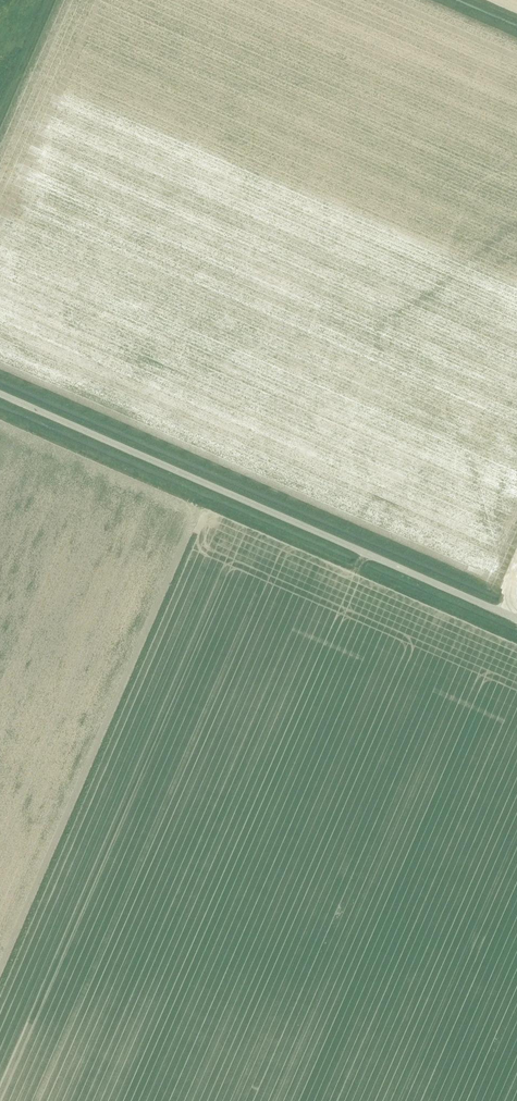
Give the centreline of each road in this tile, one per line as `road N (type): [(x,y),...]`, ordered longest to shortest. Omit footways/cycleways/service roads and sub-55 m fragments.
road 1 (unclassified): [(516,618),(0,393)]

